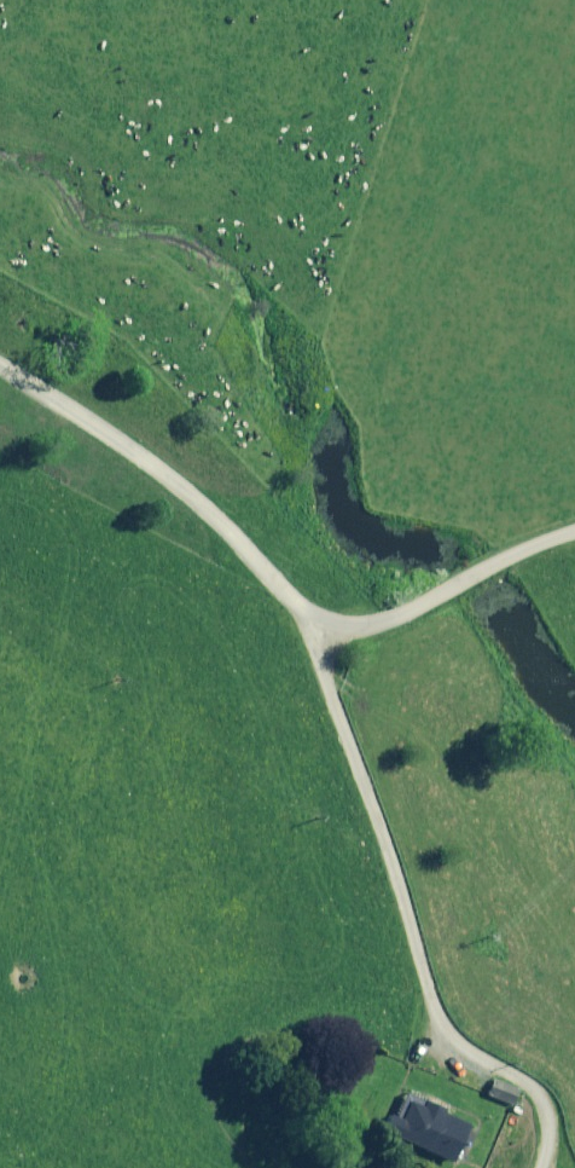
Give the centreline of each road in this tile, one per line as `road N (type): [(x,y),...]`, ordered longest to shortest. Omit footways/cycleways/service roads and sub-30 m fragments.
road 1 (track): [(535,1167),(535,1045),(454,1005),(319,643)]
road 2 (track): [(0,344),(37,364),(265,564),(319,643)]
road 3 (track): [(319,643),(523,530),(574,514)]

